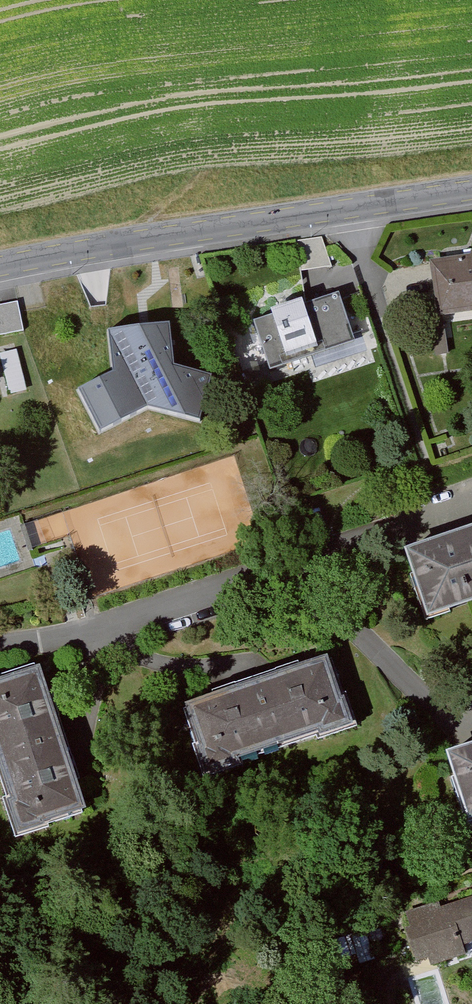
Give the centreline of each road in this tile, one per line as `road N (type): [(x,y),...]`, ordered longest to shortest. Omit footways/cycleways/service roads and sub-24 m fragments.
road 1 (residential): [(471,189),(148,237),(0,270)]

